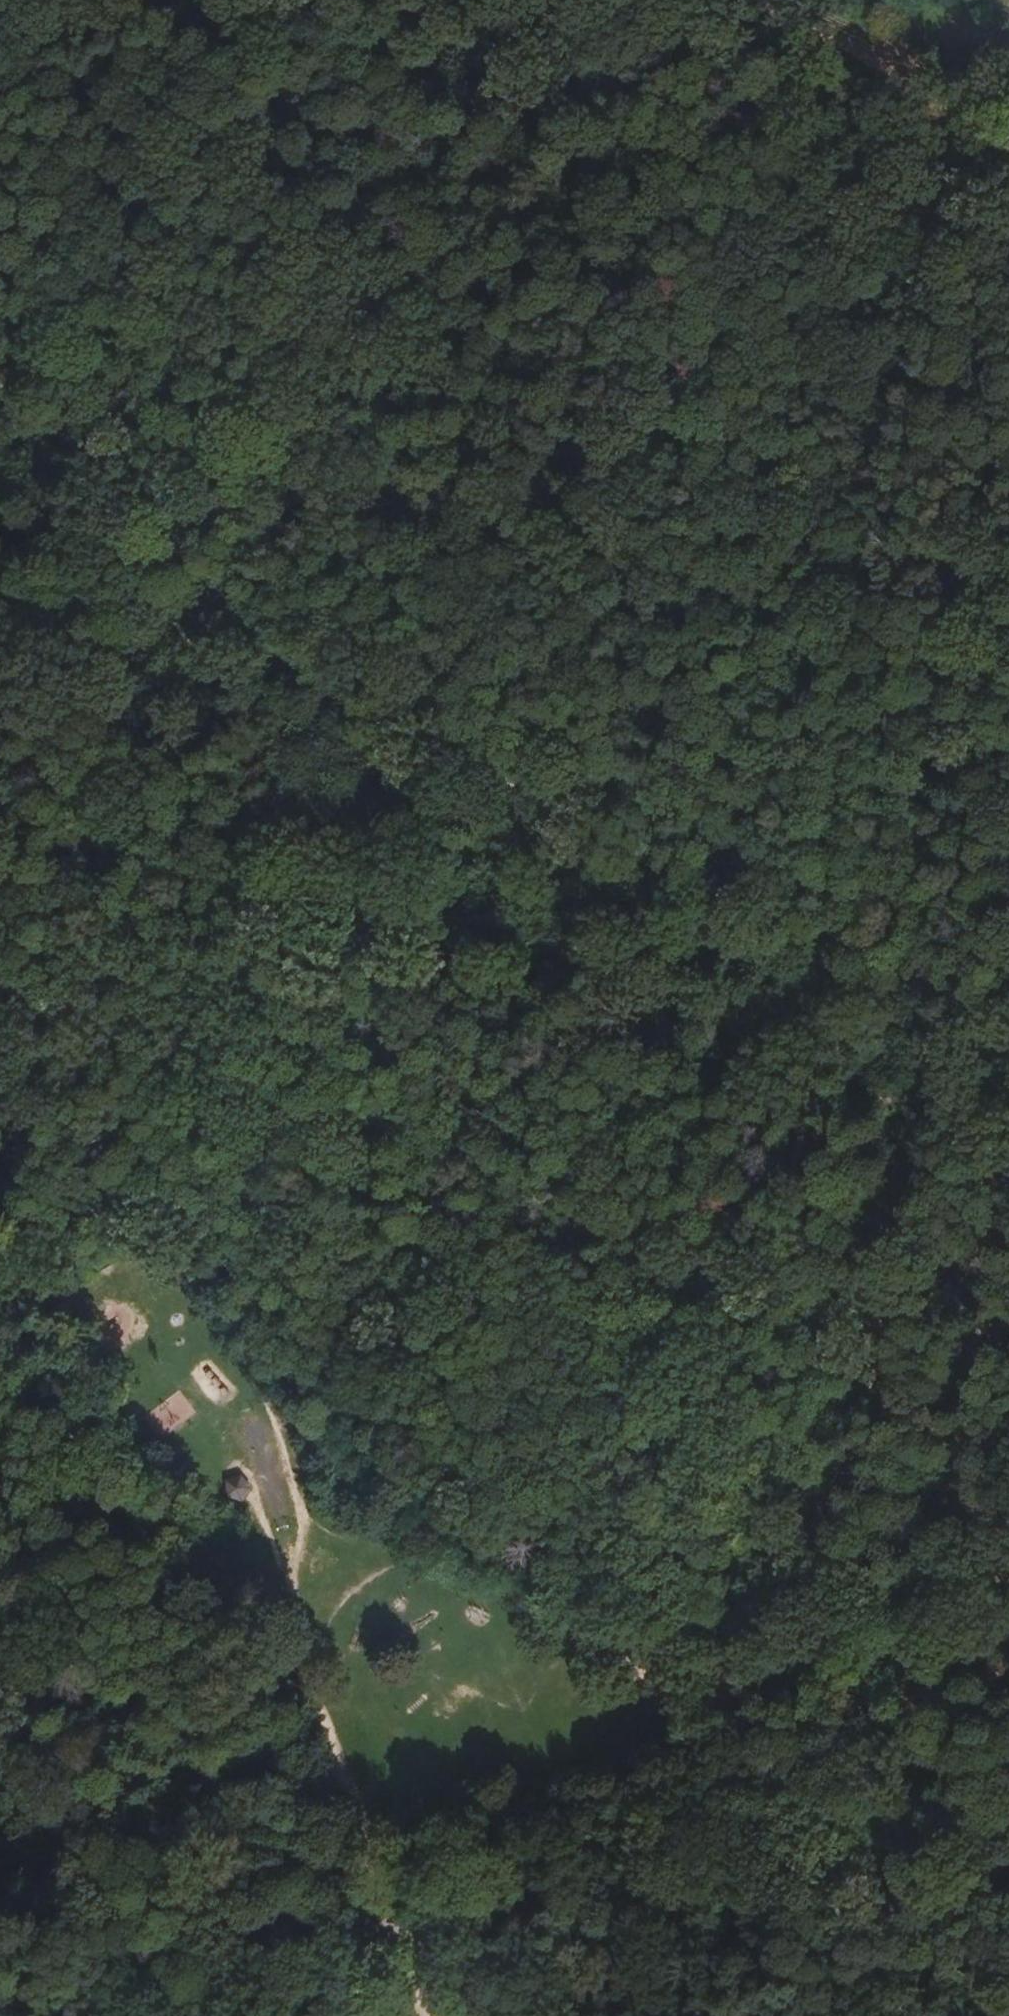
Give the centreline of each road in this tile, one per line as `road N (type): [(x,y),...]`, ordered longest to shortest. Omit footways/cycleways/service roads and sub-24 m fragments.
road 1 (track): [(1008,970),(841,927),(574,809),(401,720),(295,652),(210,564),(69,477),(32,434),(0,376)]
road 2 (track): [(1008,138),(945,96),(734,0)]

